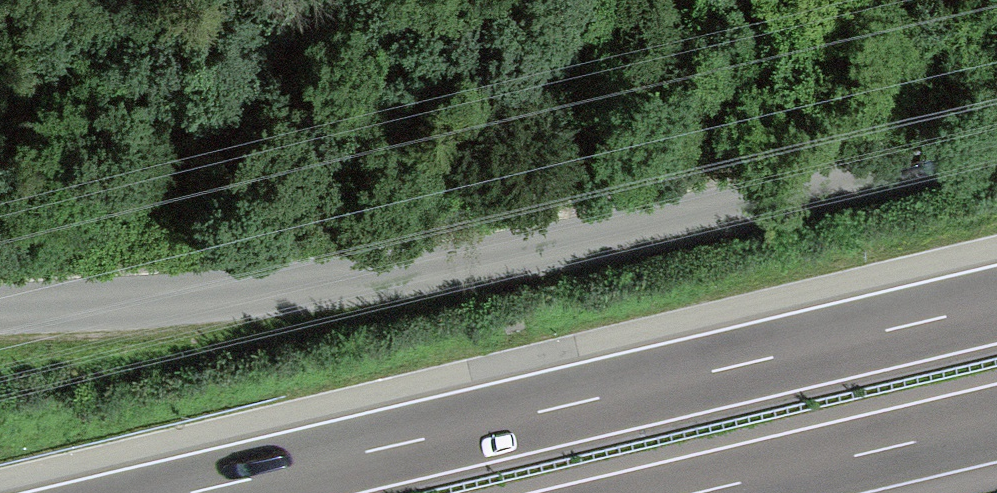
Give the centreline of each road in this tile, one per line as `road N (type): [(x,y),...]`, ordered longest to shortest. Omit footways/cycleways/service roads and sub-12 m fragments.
road 1 (residential): [(0,307),(298,287),(528,251),(996,138)]
road 2 (motorway): [(996,304),(192,492)]
road 3 (motorway): [(693,492),(996,422)]

